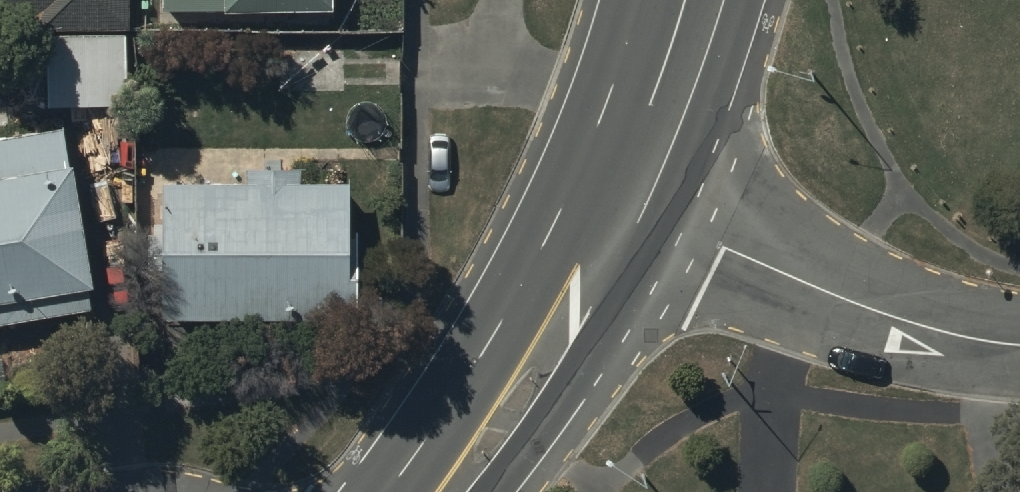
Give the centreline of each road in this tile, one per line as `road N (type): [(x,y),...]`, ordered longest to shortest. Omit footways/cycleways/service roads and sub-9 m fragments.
road 1 (residential): [(1019,348),(984,345),(867,308),(629,199)]
road 2 (secondary): [(629,199),(502,421),(443,491)]
road 3 (secondary): [(629,199),(702,0)]

